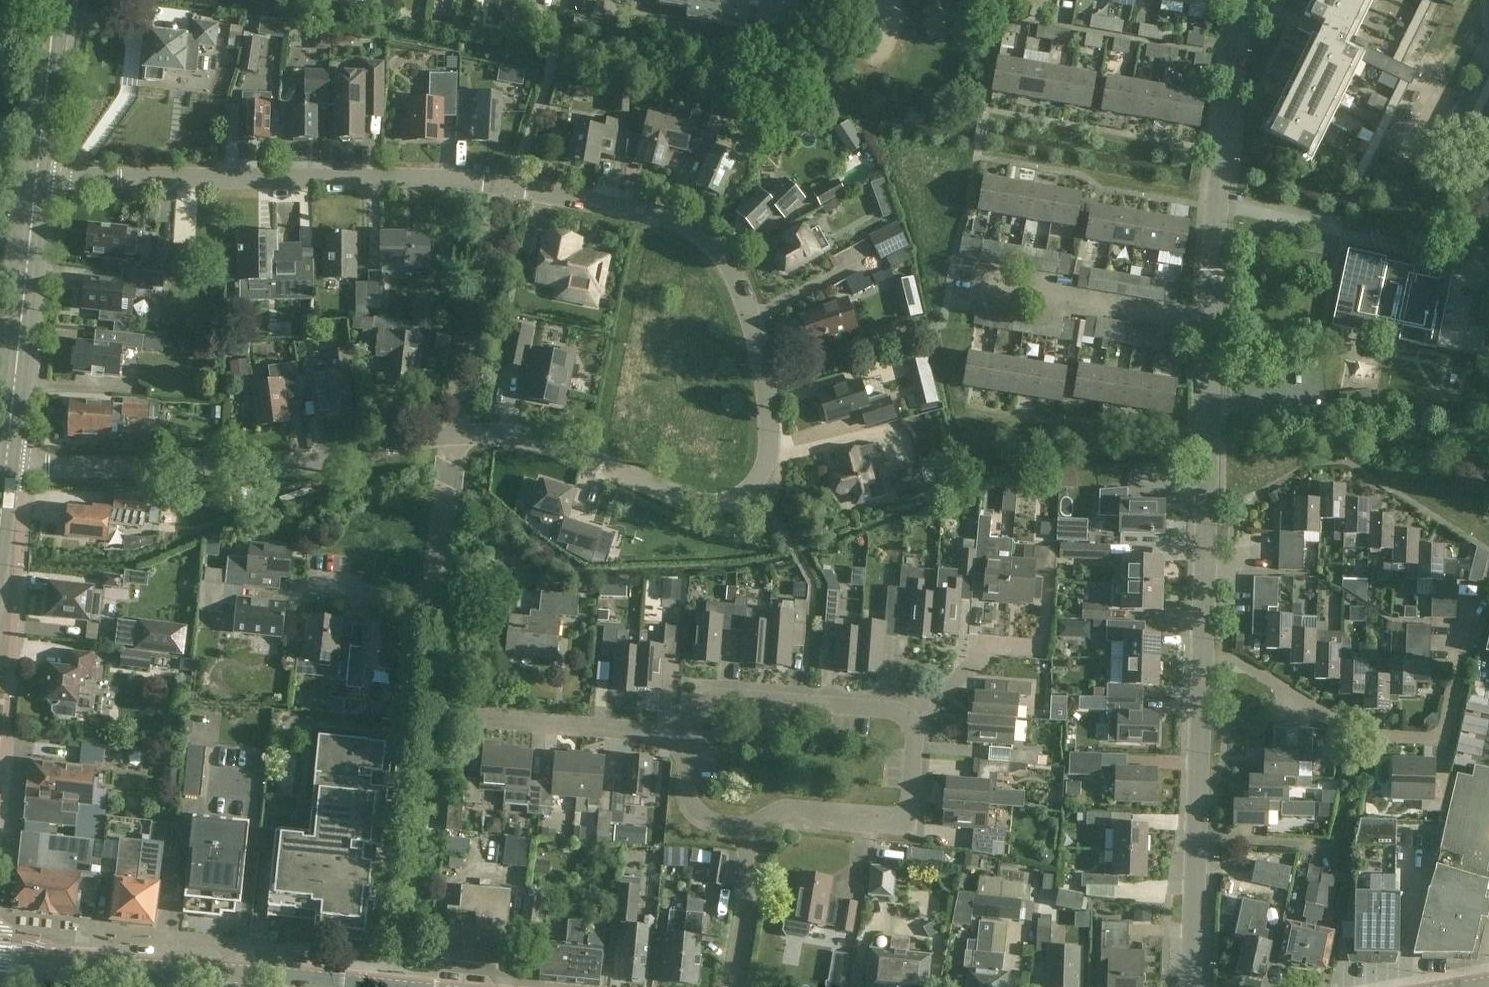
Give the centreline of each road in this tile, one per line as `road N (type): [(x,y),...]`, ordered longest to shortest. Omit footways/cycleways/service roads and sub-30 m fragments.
road 1 (residential): [(458,434),(504,433),(647,487),(767,499),(759,343),(714,244),(683,221),(643,210),(449,178),(35,175)]
road 2 (residential): [(6,467),(280,462),(458,434)]
road 3 (secondary): [(0,959),(378,986)]
road 4 (residential): [(1203,658),(1241,661),(1363,733),(1432,737),(1446,729),(1463,617)]
road 5 (residential): [(1203,658),(1210,323)]
road 6 (residential): [(1193,986),(1203,658)]
road 7 (residential): [(1210,323),(1229,0)]
road 8 (secondary): [(6,467),(35,175)]
road 9 (residential): [(458,434),(438,578),(411,597),(310,587)]
road 10 (residential): [(1210,323),(951,279)]
road 11 (residential): [(681,734),(713,699),(879,709),(910,725)]
road 12 (residential): [(910,725),(902,813),(891,822),(782,816),(750,829)]
road 13 (residential): [(681,734),(476,719)]
road 14 (secondary): [(35,175),(56,0)]
road 15 (residential): [(731,986),(750,829)]
road 16 (residential): [(750,829),(695,819),(681,788),(681,734)]
road 17 (residential): [(910,725),(974,657),(1021,652)]

